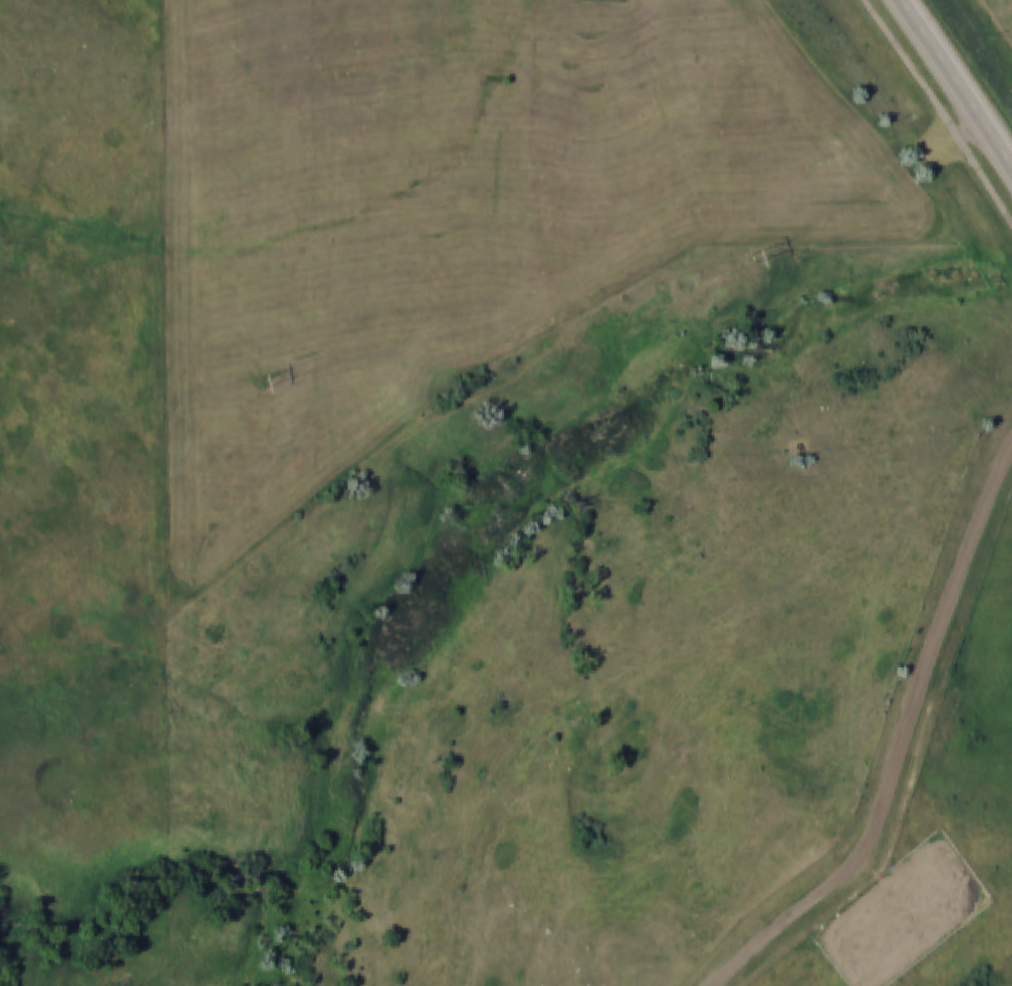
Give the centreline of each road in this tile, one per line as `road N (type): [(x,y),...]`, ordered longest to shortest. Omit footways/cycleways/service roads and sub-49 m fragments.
road 1 (residential): [(1011,439),(967,535),(867,845),(853,868),(716,985)]
road 2 (primary): [(896,0),(1011,172)]

